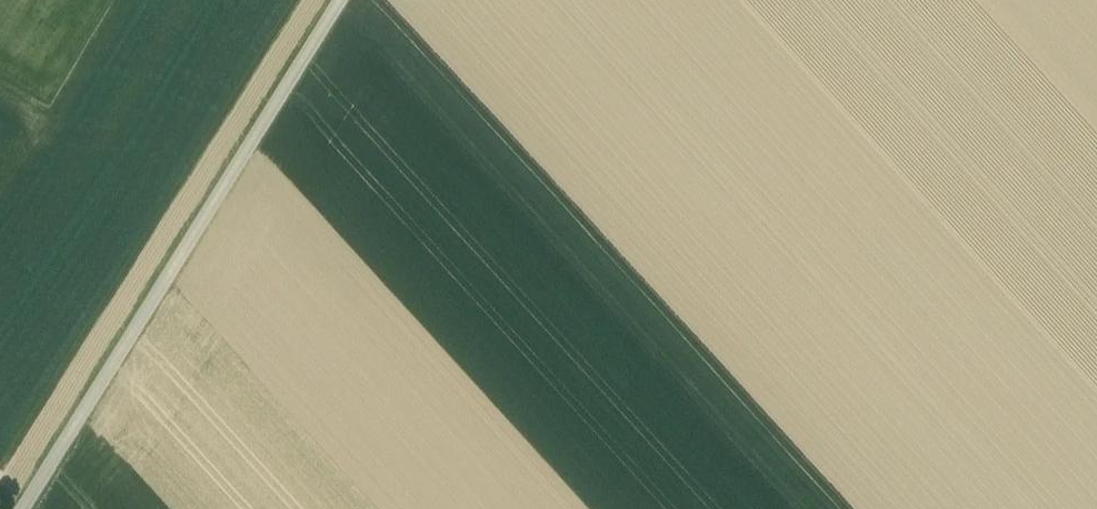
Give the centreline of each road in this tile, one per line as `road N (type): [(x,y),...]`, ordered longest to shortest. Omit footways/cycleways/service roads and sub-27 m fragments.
road 1 (track): [(346,0),(47,508)]

